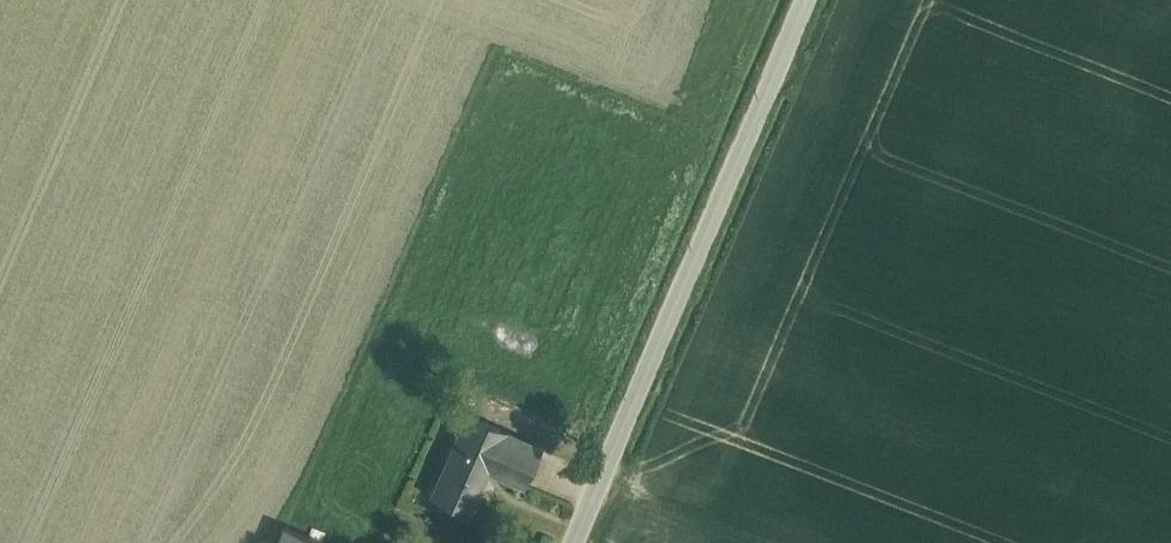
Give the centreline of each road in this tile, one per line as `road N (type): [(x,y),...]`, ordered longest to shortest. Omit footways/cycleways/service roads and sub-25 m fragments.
road 1 (unclassified): [(574,542),(808,0)]

